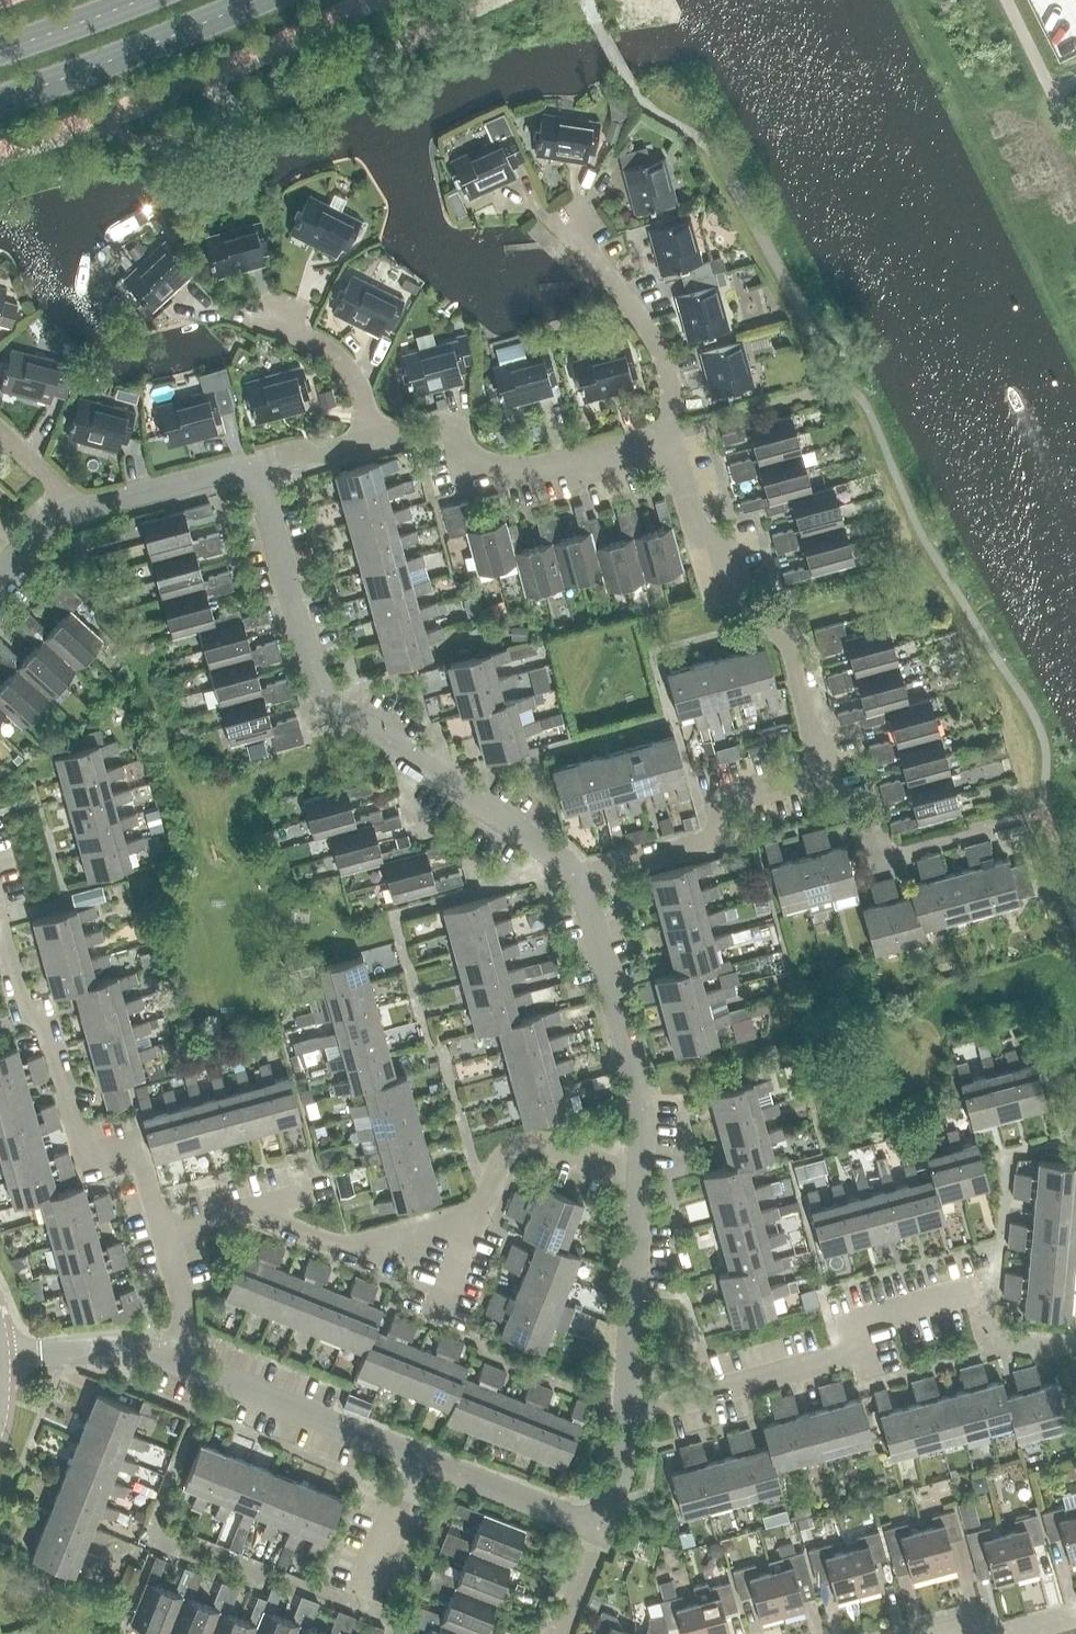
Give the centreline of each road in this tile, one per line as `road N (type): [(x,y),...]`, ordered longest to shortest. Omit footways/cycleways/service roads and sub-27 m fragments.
road 1 (residential): [(576,879),(729,834),(719,799),(821,772),(794,652),(743,598),(689,512),(669,436)]
road 2 (residential): [(576,879),(555,855),(327,696),(308,662),(253,461)]
road 3 (residential): [(601,1529),(170,1358)]
road 4 (residential): [(166,1232),(142,1157),(89,1171),(43,1009),(23,1014),(0,928)]
road 5 (residential): [(627,1403),(658,1405),(859,1350),(851,1322),(968,1290)]
road 6 (residential): [(376,437),(440,421),(458,436),(468,474),(540,469),(669,436)]
road 7 (residential): [(218,1218),(247,1210),(349,1250),(477,1217),(497,1168)]
road 8 (residential): [(640,1172),(639,1088),(576,879)]
road 9 (primary): [(0,99),(255,0)]
road 10 (residential): [(669,436),(662,356),(552,215)]
road 11 (residential): [(627,1403),(640,1172)]
road 12 (residential): [(376,437),(355,380),(333,355),(243,314)]
road 13 (residential): [(73,509),(253,461)]
road 14 (residential): [(170,1358),(110,1346),(7,1354)]
road 15 (residential): [(497,1168),(517,1147),(547,1143),(640,1172)]
road 16 (primary): [(141,0),(0,50)]
road 17 (residential): [(170,1358),(185,1310),(166,1232)]
road 18 (residential): [(601,1529),(623,1462),(627,1403)]
road 19 (residential): [(253,461),(376,437)]

